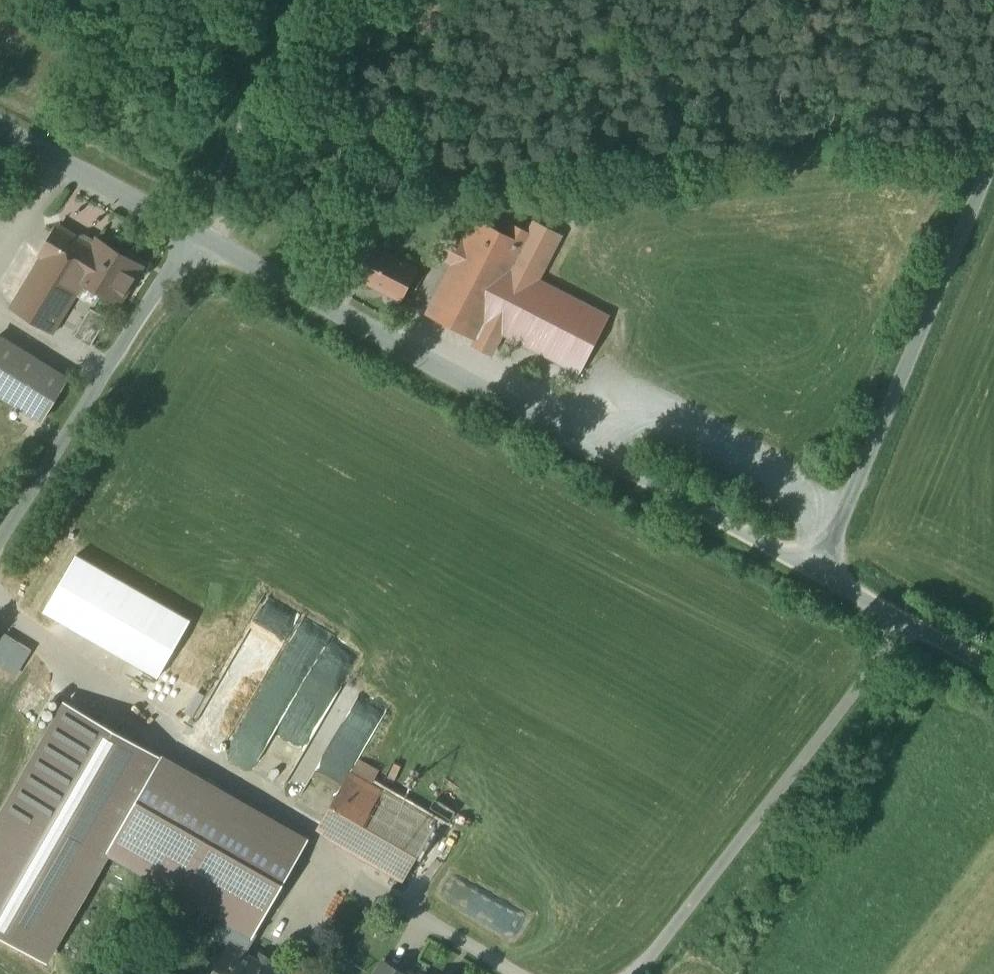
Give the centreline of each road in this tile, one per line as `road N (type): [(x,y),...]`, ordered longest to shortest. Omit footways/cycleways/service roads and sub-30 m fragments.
road 1 (unclassified): [(193,234),(820,572)]
road 2 (unclassified): [(993,161),(820,572)]
road 3 (unclassified): [(0,542),(193,234)]
road 4 (track): [(309,0),(193,234)]
road 5 (unclassified): [(193,234),(0,129)]
road 6 (unclassified): [(820,572),(993,669)]

